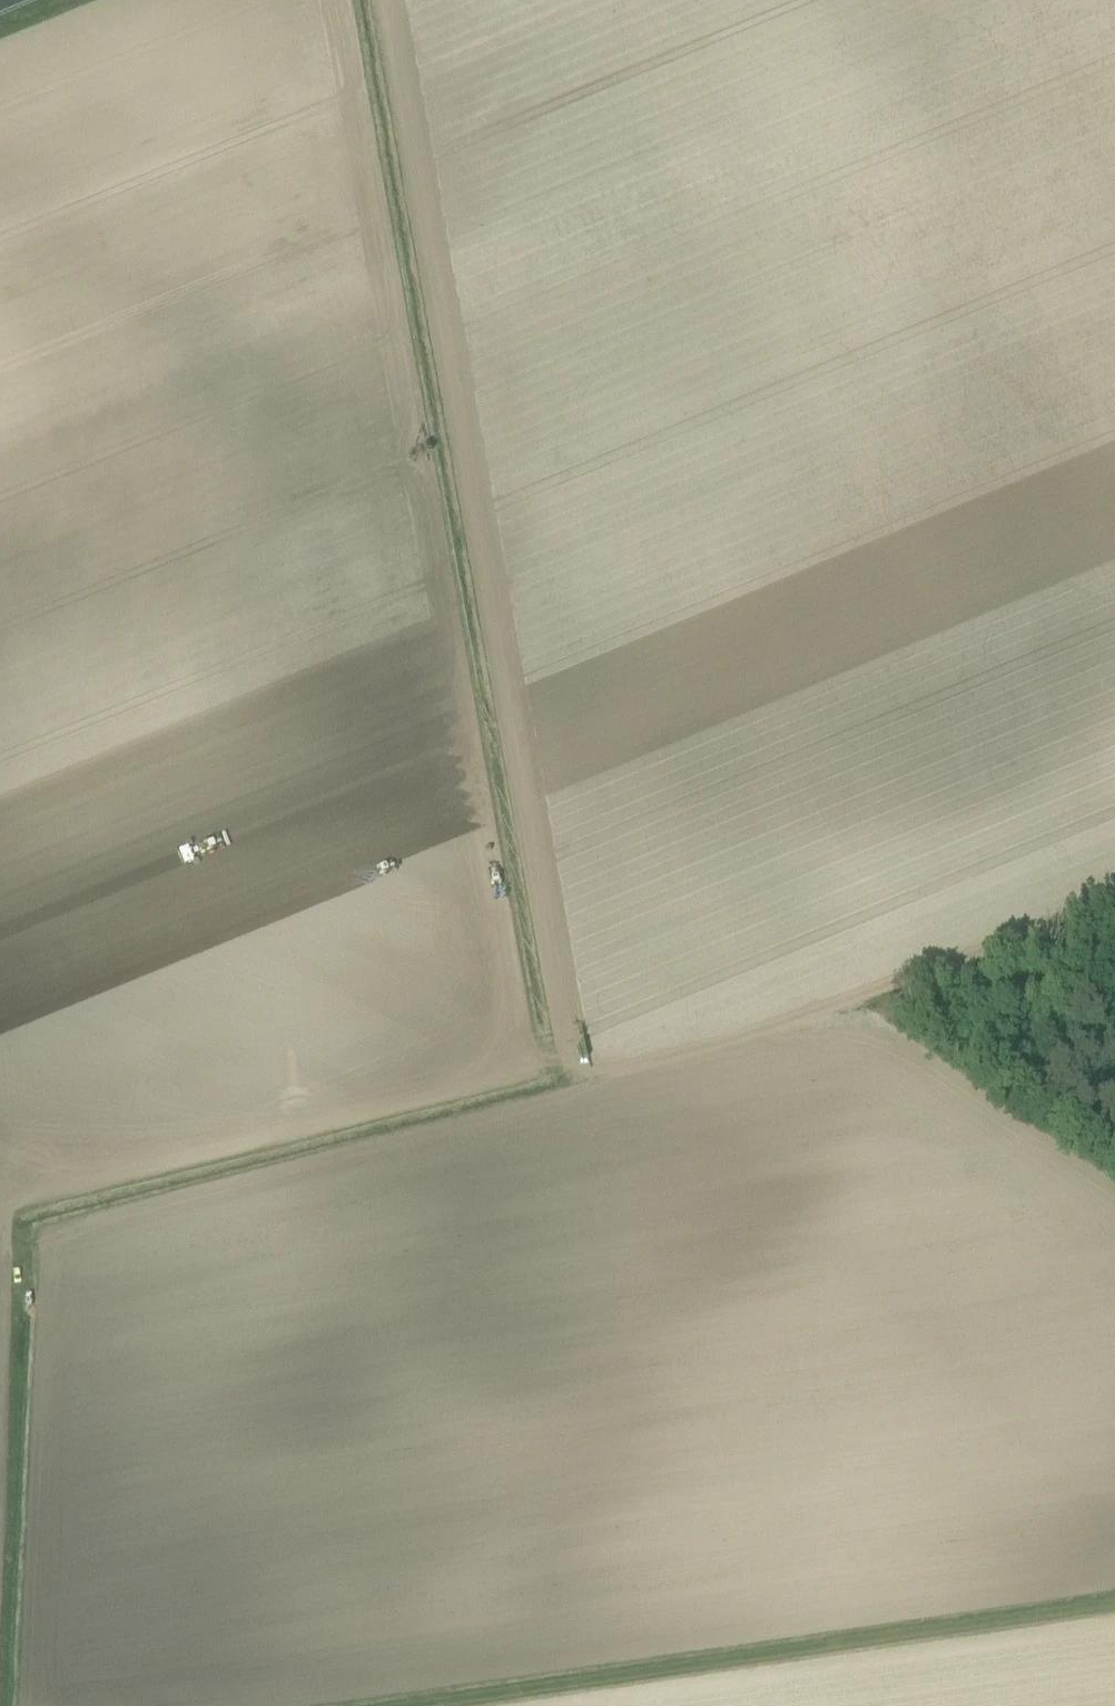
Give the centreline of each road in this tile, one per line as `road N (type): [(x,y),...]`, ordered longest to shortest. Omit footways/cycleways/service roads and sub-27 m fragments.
road 1 (track): [(448,1705),(1114,1604)]
road 2 (track): [(0,1624),(13,1285)]

